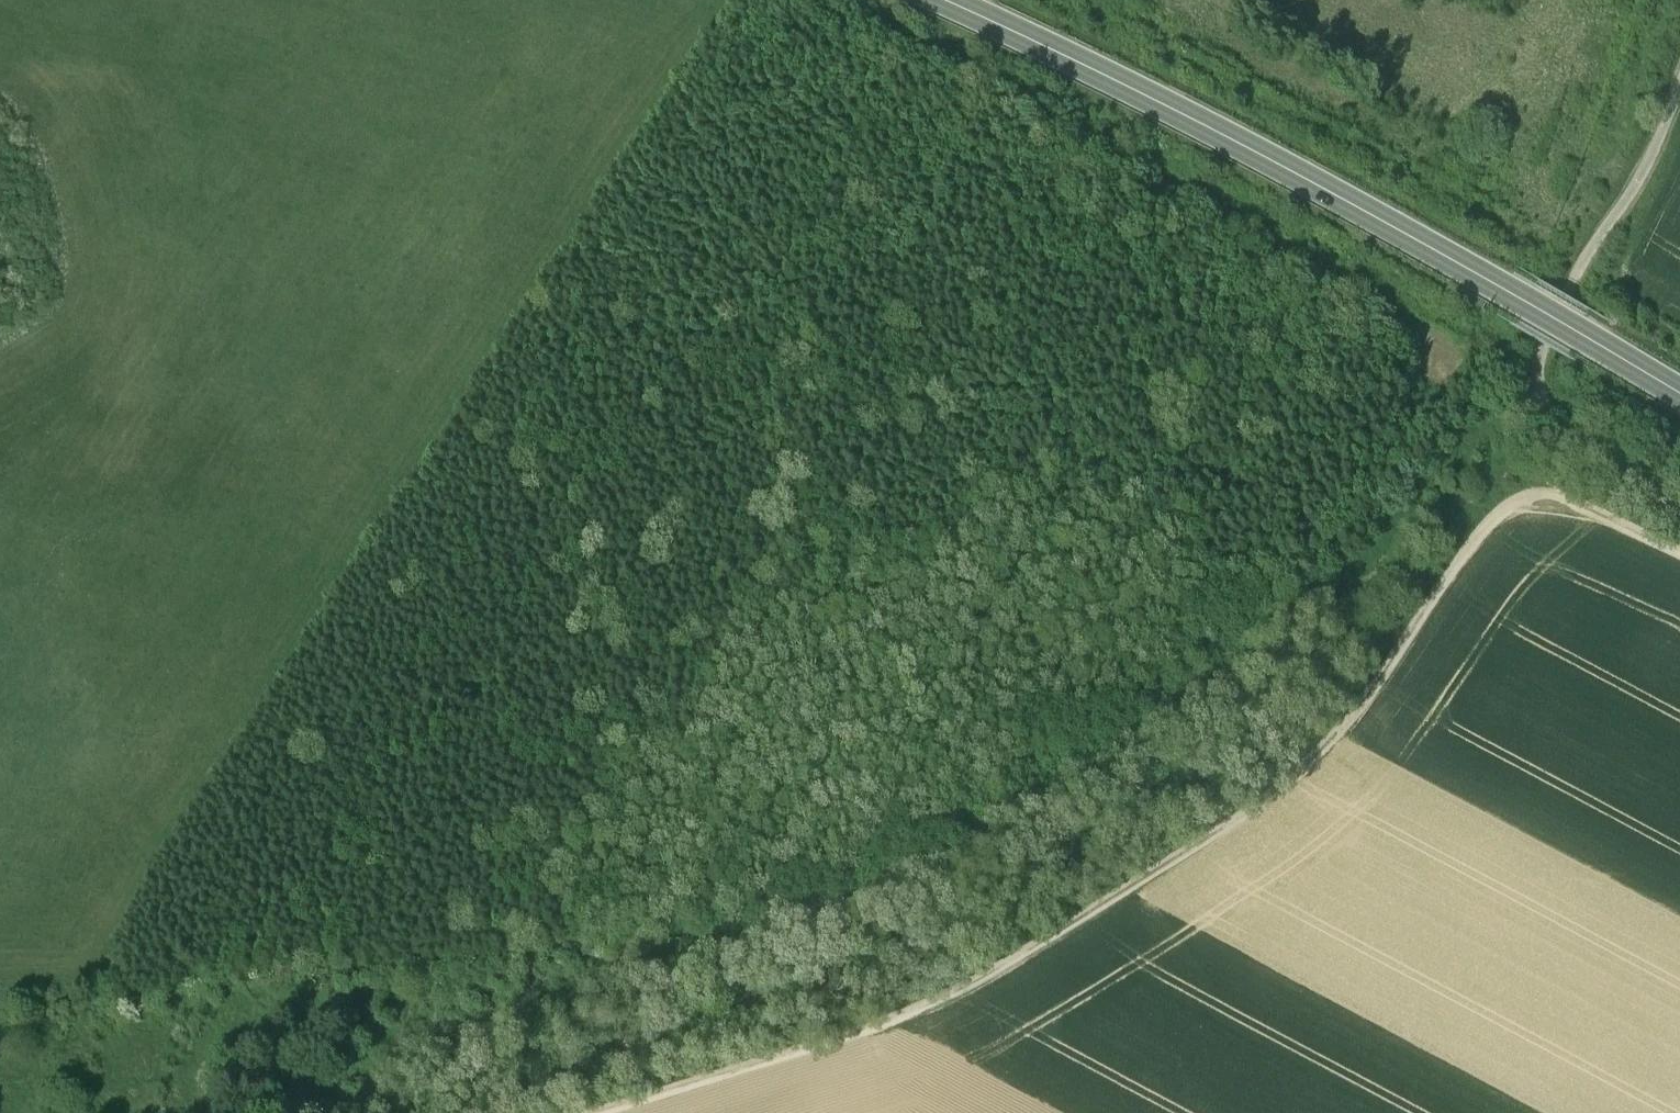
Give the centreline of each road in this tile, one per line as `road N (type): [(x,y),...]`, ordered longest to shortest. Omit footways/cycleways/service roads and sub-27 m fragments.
road 1 (track): [(1679,547),(1563,490),(1518,490),(1490,517),(1302,770),(1018,951),(857,1030),(588,1112)]
road 2 (primary): [(965,7),(1210,126),(1679,393)]
road 3 (track): [(1679,73),(1629,189),(1563,285),(1531,379),(1564,428),(1679,502)]

